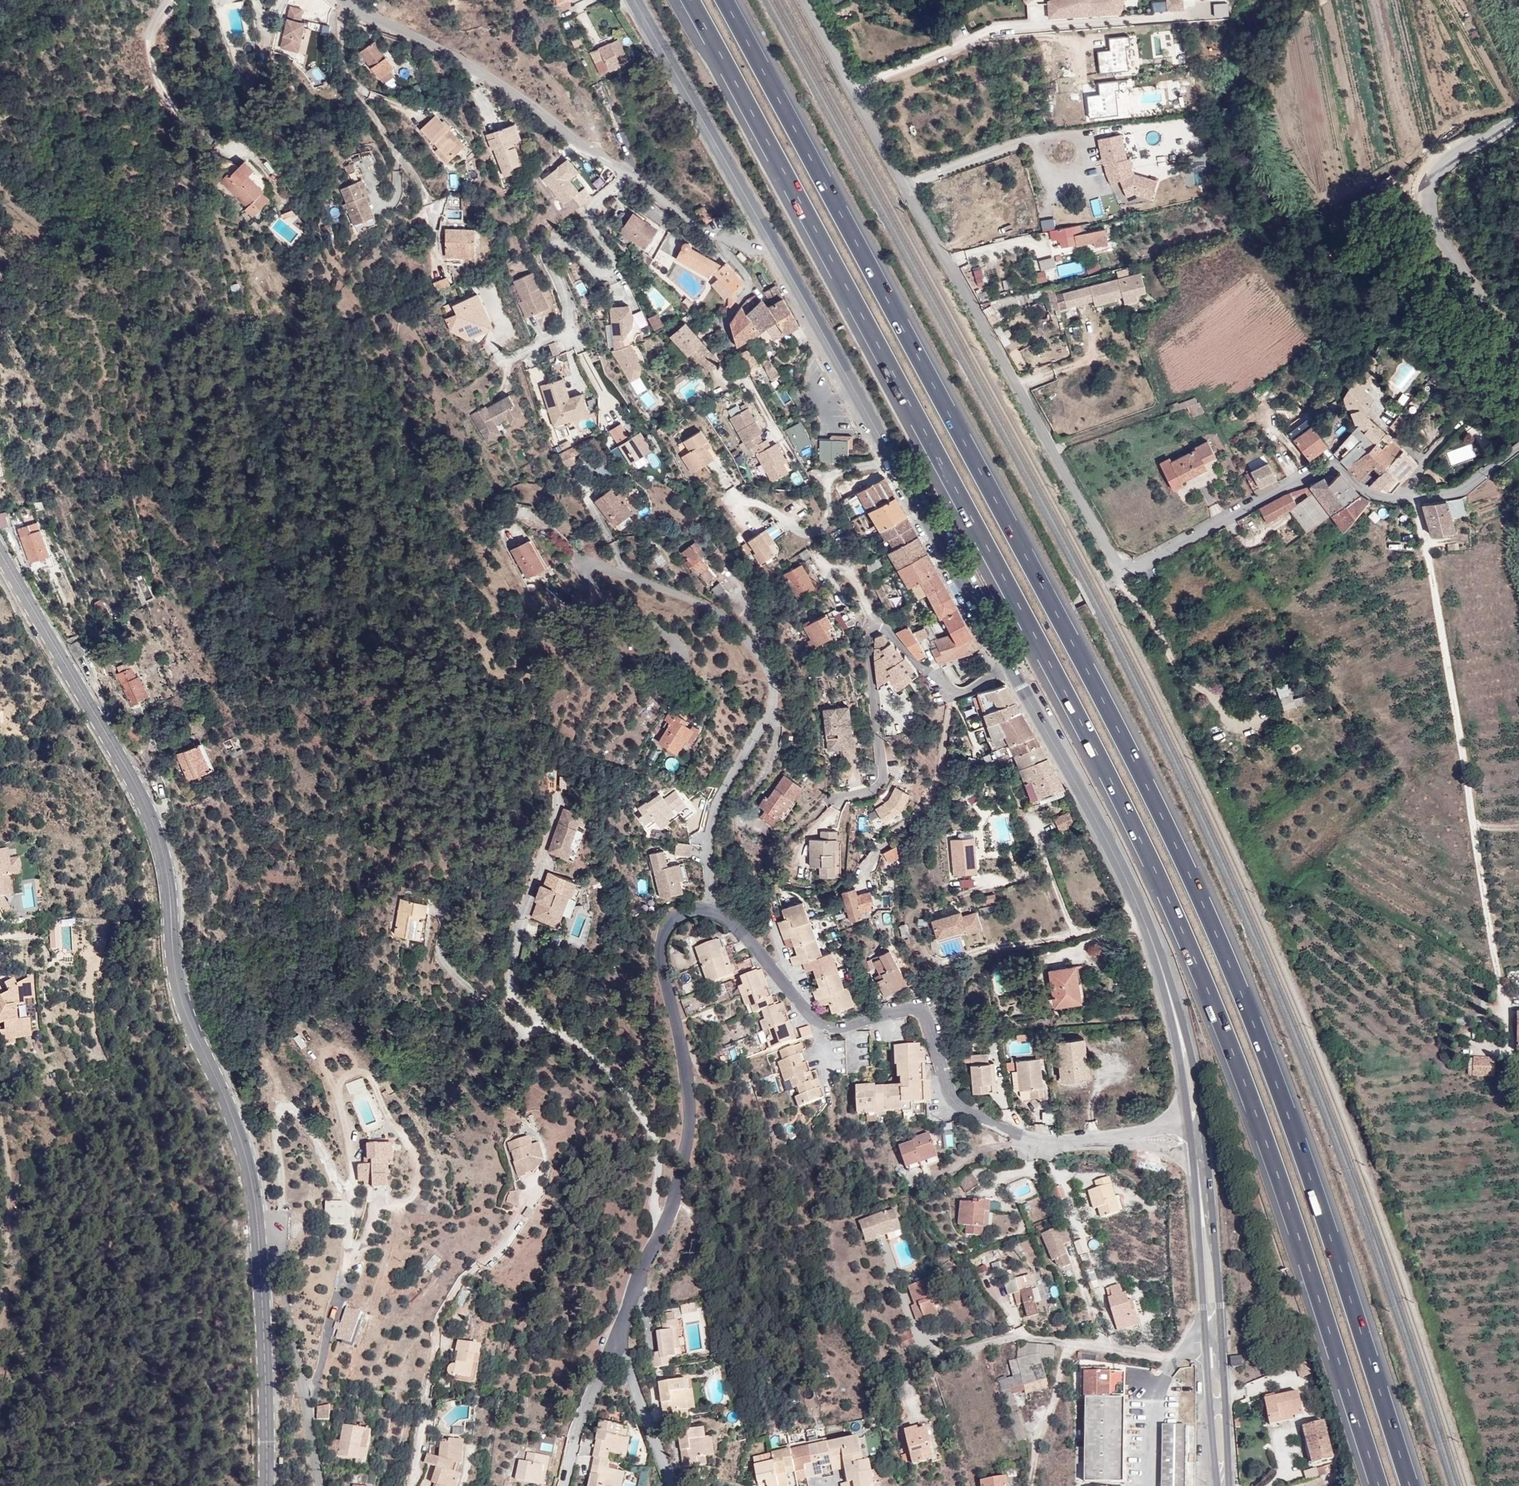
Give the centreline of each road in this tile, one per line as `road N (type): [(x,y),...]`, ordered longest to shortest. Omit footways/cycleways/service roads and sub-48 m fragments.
road 1 (motorway): [(690,0),(1135,829),(1291,1207),(1379,1485)]
road 2 (motorway): [(1410,1485),(1315,1191),(1213,925),(1152,794),(724,0)]
road 3 (tertiary): [(0,549),(146,806),(165,861),(175,968),(252,1169),(260,1256)]
road 4 (residential): [(803,0),(1123,578)]
road 5 (residential): [(712,910),(707,839),(716,802),(775,687),(720,612),(584,562),(603,599),(678,642),(681,663)]
road 6 (residential): [(1116,1138),(1045,1142),(965,1111),(949,1097),(918,1010),(834,1028),(818,1023),(732,921),(712,910)]
road 7 (residential): [(340,0),(510,88),(684,221),(754,247),(772,244)]
road 8 (track): [(273,1273),(282,1107),(295,1109),(325,1157),(348,1214),(319,1369),(304,1402)]
road 9 (primary): [(772,244),(1012,672)]
road 10 (residential): [(712,910),(668,923),(660,947),(690,1122),(673,1208),(640,1267),(616,1344)]
road 11 (tertiary): [(1518,446),(1461,490),(1410,501),(1328,460),(1123,578)]
road 12 (primary): [(1012,672),(1104,832),(1163,970)]
road 13 (residential): [(1206,1342),(1190,1344),(1181,1360),(1014,1336),(929,1360),(907,1384)]
road 14 (residential): [(951,695),(876,625),(870,634),(881,775),(875,787),(833,798)]
road 15 (tertiary): [(1518,115),(1442,157),(1422,178),(1424,209),(1445,256),(1518,341)]
road 16 (track): [(0,1393),(13,1290),(0,1098)]
road 17 (primary): [(634,0),(772,244)]
road 18 (residential): [(260,1256),(283,1302),(322,1485)]
road 19 (tertiary): [(260,1256),(265,1485)]
road 20 (residential): [(951,695),(931,791),(868,867)]
road 21 (primary): [(1192,1153),(1206,1342)]
road 22 (primary): [(1204,1131),(1191,1054),(1163,970)]
road 23 (primary): [(1163,970),(1190,1126)]
road 24 (residential): [(616,1344),(674,1485)]
road 25 (residential): [(616,1344),(579,1422),(563,1485)]
road 26 (primary): [(1206,1342),(1218,1485)]

